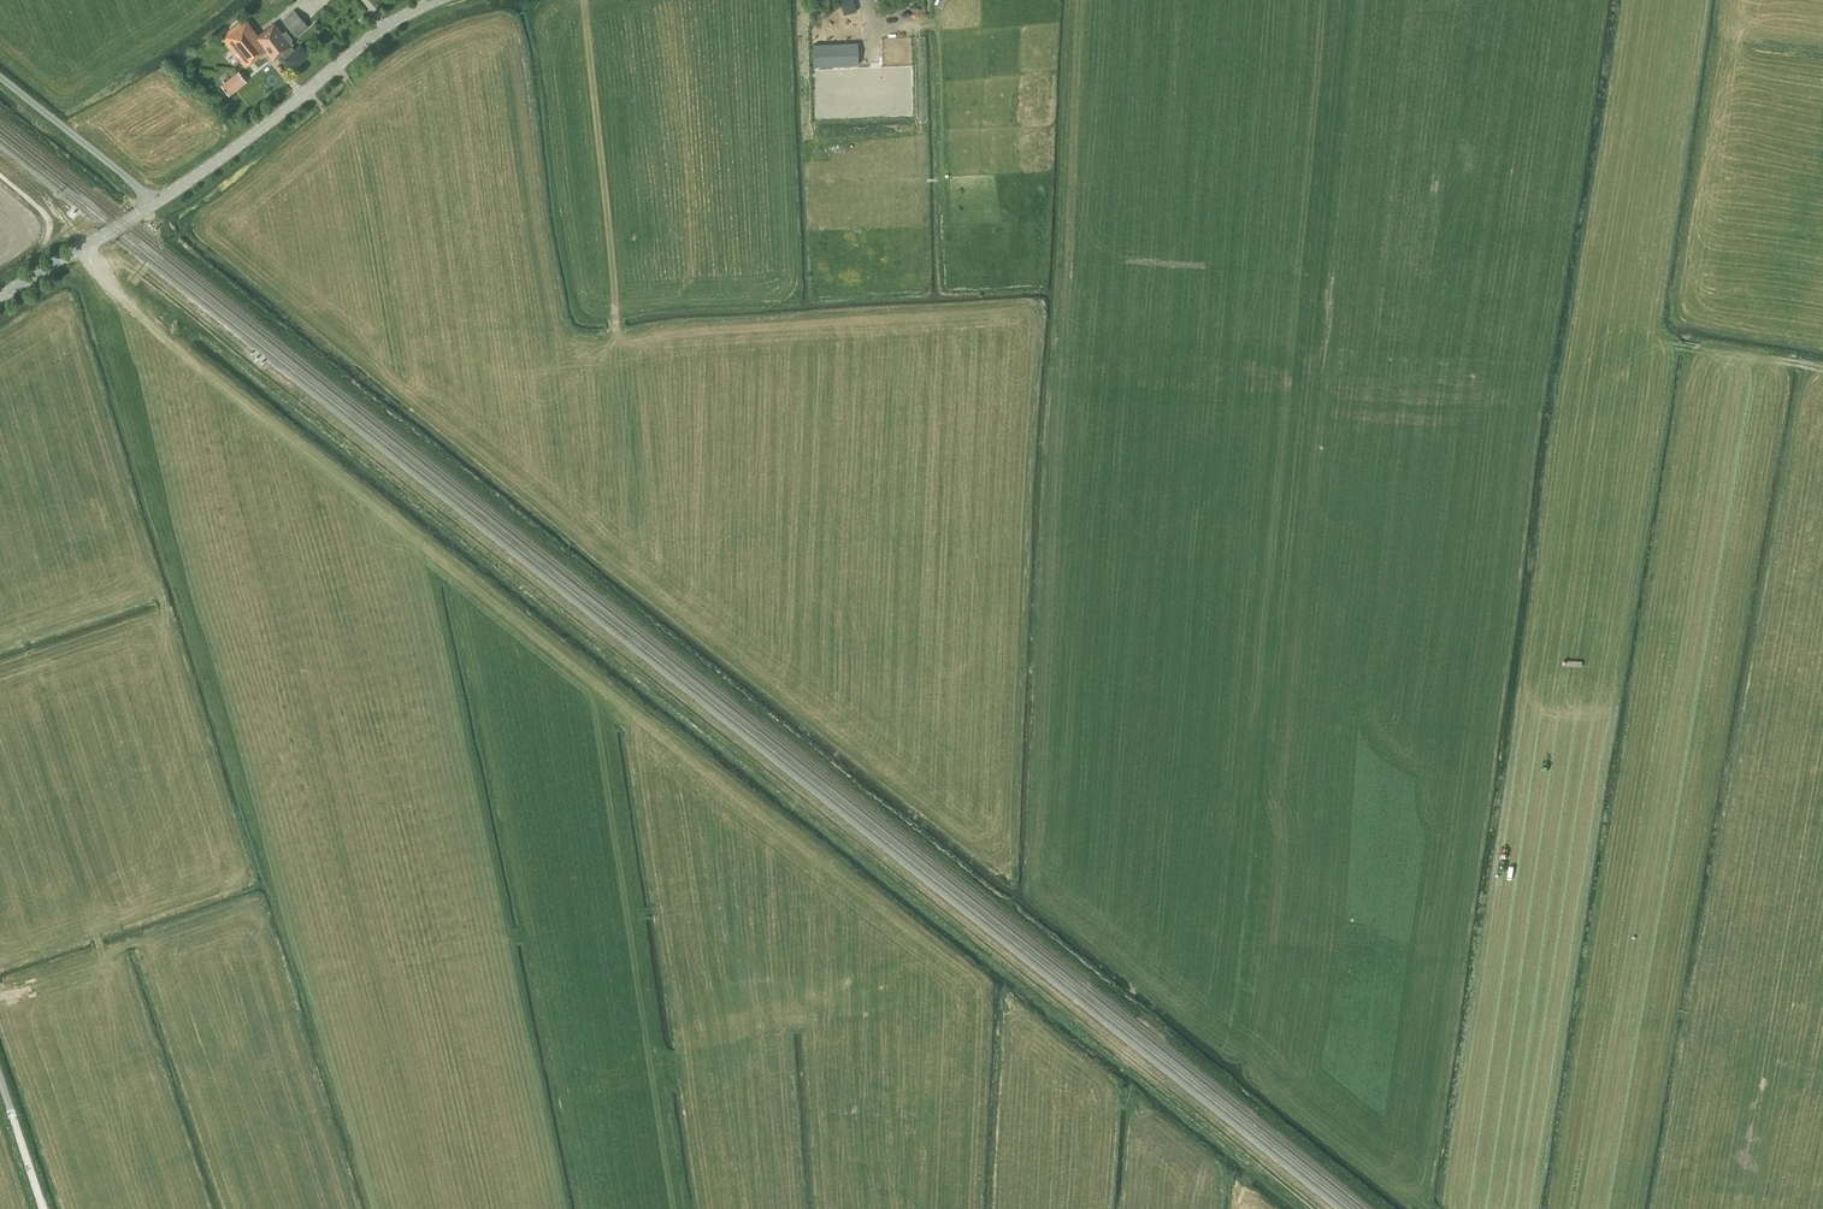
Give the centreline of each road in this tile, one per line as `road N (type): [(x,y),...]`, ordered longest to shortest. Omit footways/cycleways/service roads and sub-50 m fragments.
road 1 (track): [(101,238),(1319,1208)]
road 2 (tertiary): [(0,300),(206,171),(385,28),(438,0)]
road 3 (unclassified): [(44,1208),(0,1077)]

